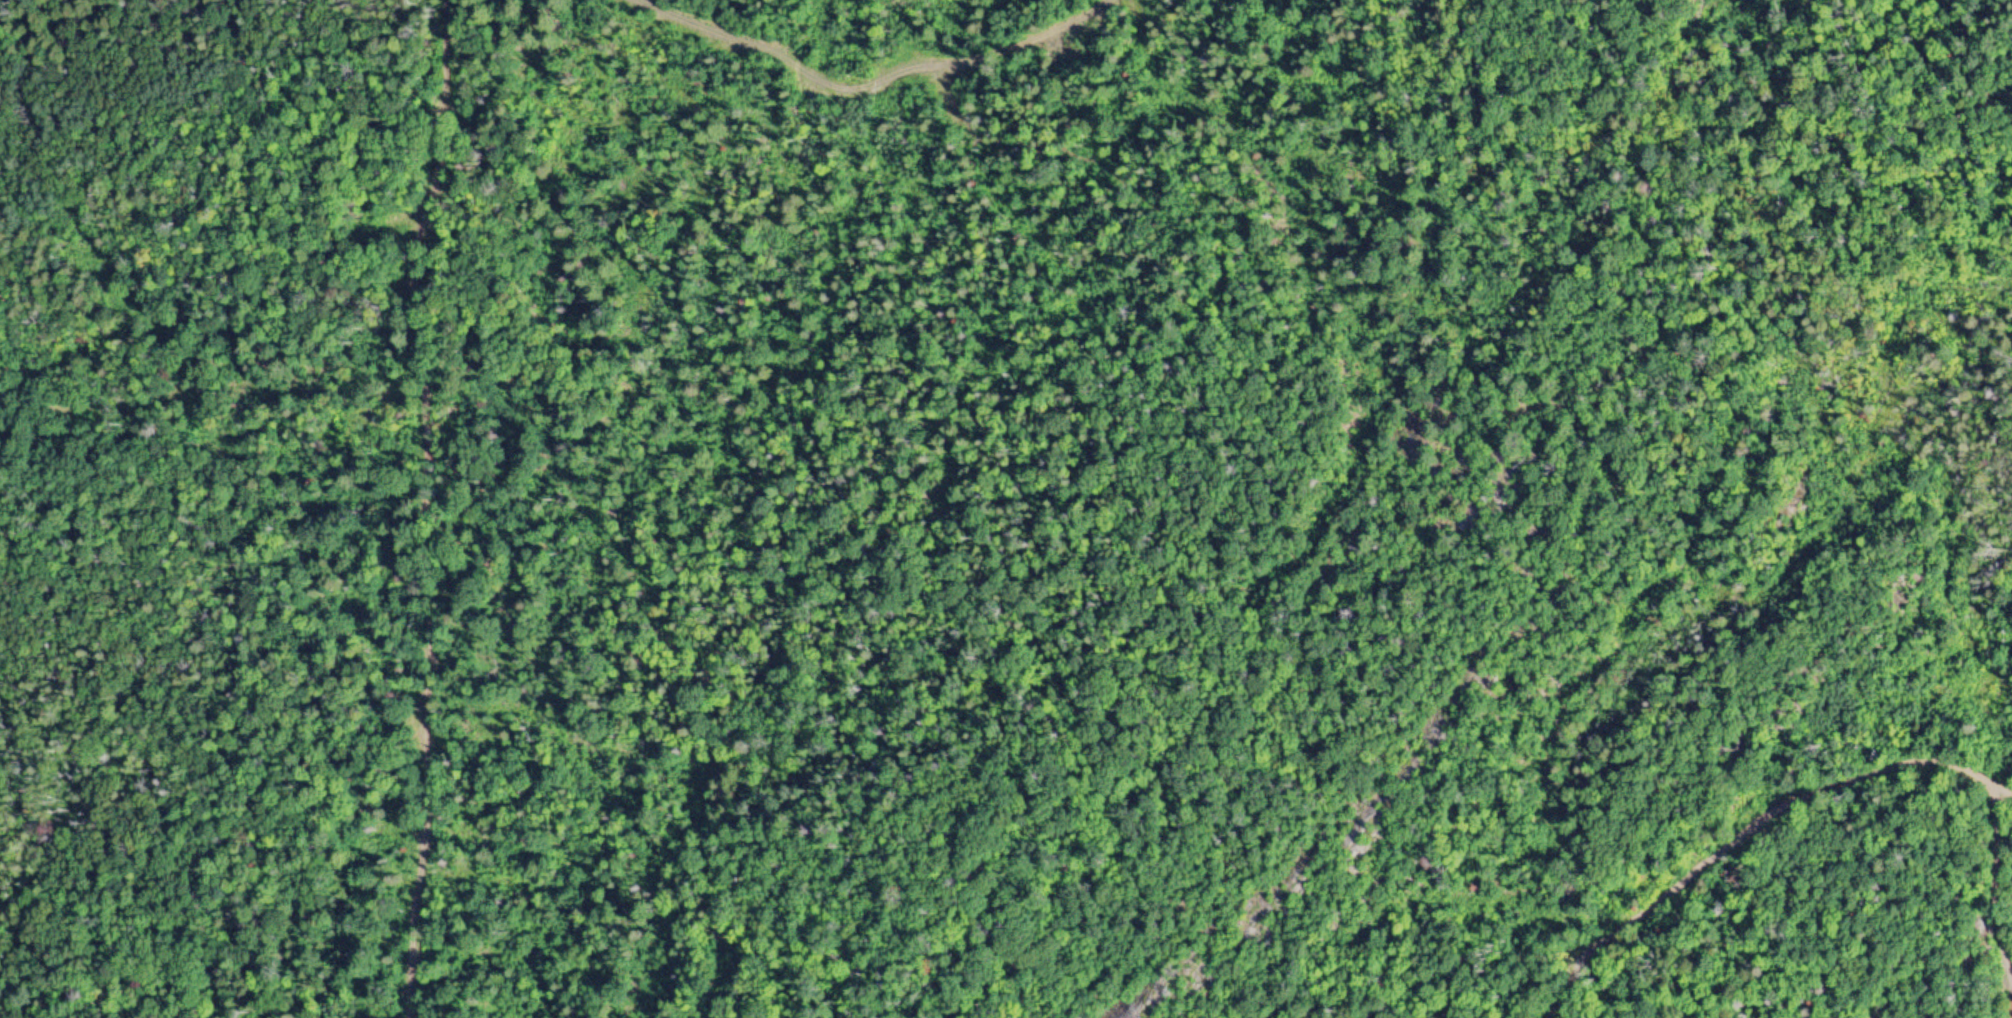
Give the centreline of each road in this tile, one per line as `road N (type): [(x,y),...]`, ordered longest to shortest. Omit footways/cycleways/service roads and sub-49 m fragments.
road 1 (track): [(1545,1017),(1555,974),(1735,835),(1825,785),(1895,763),(1950,761),(2011,788)]

